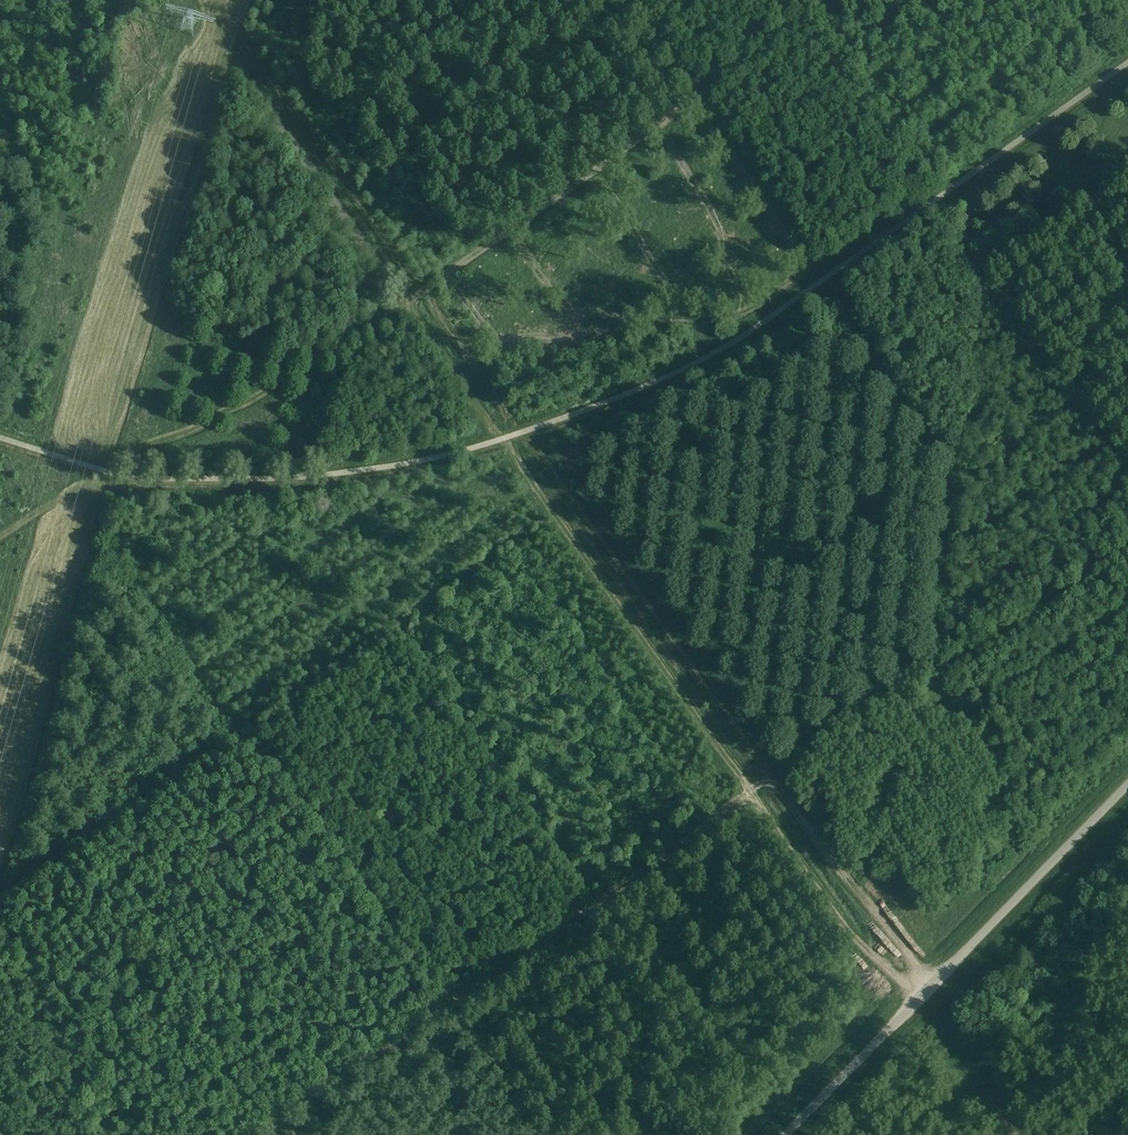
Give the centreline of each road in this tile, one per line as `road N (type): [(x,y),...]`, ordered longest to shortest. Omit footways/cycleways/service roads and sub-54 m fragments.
road 1 (track): [(920,998),(831,917),(226,46),(211,0)]
road 2 (track): [(264,1134),(769,776),(527,431)]
road 3 (track): [(836,0),(409,301),(0,539)]
road 4 (unclassified): [(787,1134),(1127,784)]
road 5 (track): [(181,0),(56,428),(62,457)]
road 6 (track): [(932,986),(769,776)]

